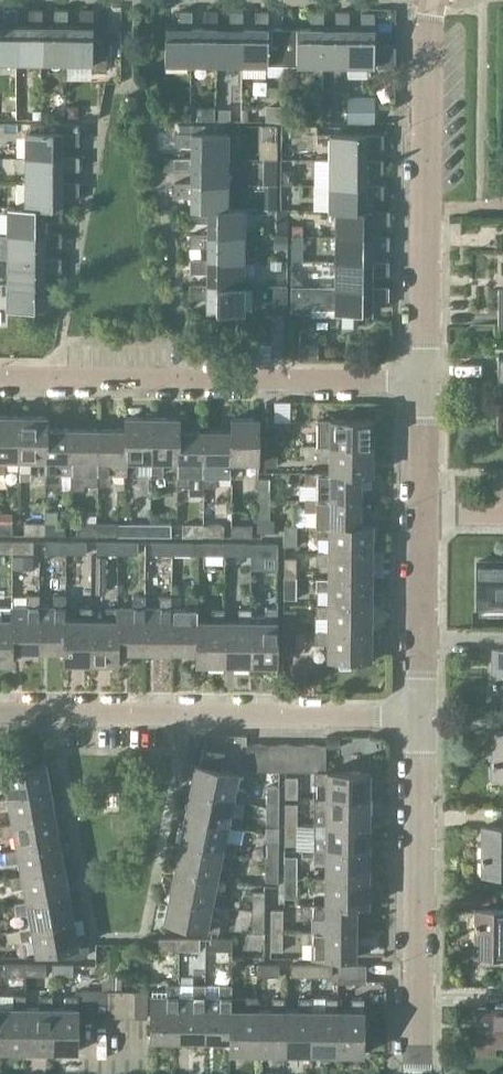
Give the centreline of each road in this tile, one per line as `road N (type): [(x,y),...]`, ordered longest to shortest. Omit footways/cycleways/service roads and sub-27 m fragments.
road 1 (residential): [(0,377),(424,381)]
road 2 (residential): [(421,716),(0,712)]
road 3 (residential): [(424,381),(433,0)]
road 4 (residential): [(418,1073),(421,716)]
road 5 (residential): [(421,716),(423,512)]
road 6 (residential): [(423,512),(424,381)]

